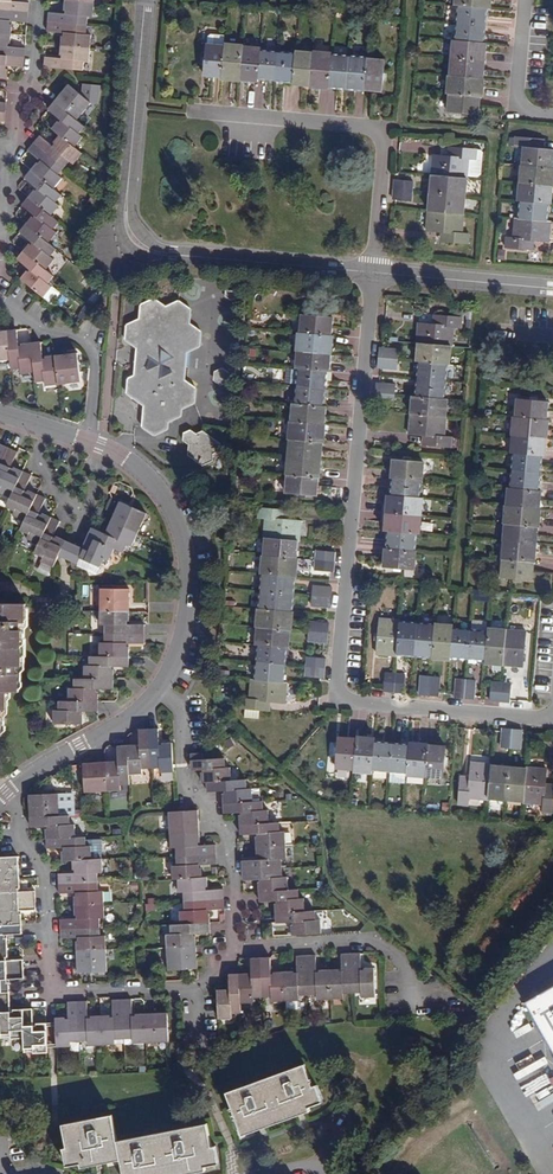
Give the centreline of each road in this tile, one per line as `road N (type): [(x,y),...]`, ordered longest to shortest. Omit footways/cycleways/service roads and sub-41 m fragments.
road 1 (residential): [(552,725),(342,704),(374,273)]
road 2 (residential): [(0,415),(113,454),(166,507),(184,568),(184,604),(168,666),(153,690)]
road 3 (residential): [(196,989),(60,987),(42,875),(3,794)]
road 4 (residential): [(374,273),(384,127),(206,113)]
road 5 (residential): [(153,690),(178,704),(183,771),(230,842),(232,943)]
road 6 (residential): [(232,943),(372,937),(407,960),(411,1000)]
road 7 (residential): [(173,256),(374,273)]
road 8 (residential): [(153,690),(116,725),(3,794)]
road 9 (residential): [(374,273),(552,290)]
road 10 (residential): [(143,0),(128,166)]
road 11 (residential): [(530,0),(518,114),(552,116)]
road 12 (residential): [(128,166),(114,215),(122,246),(173,256)]

